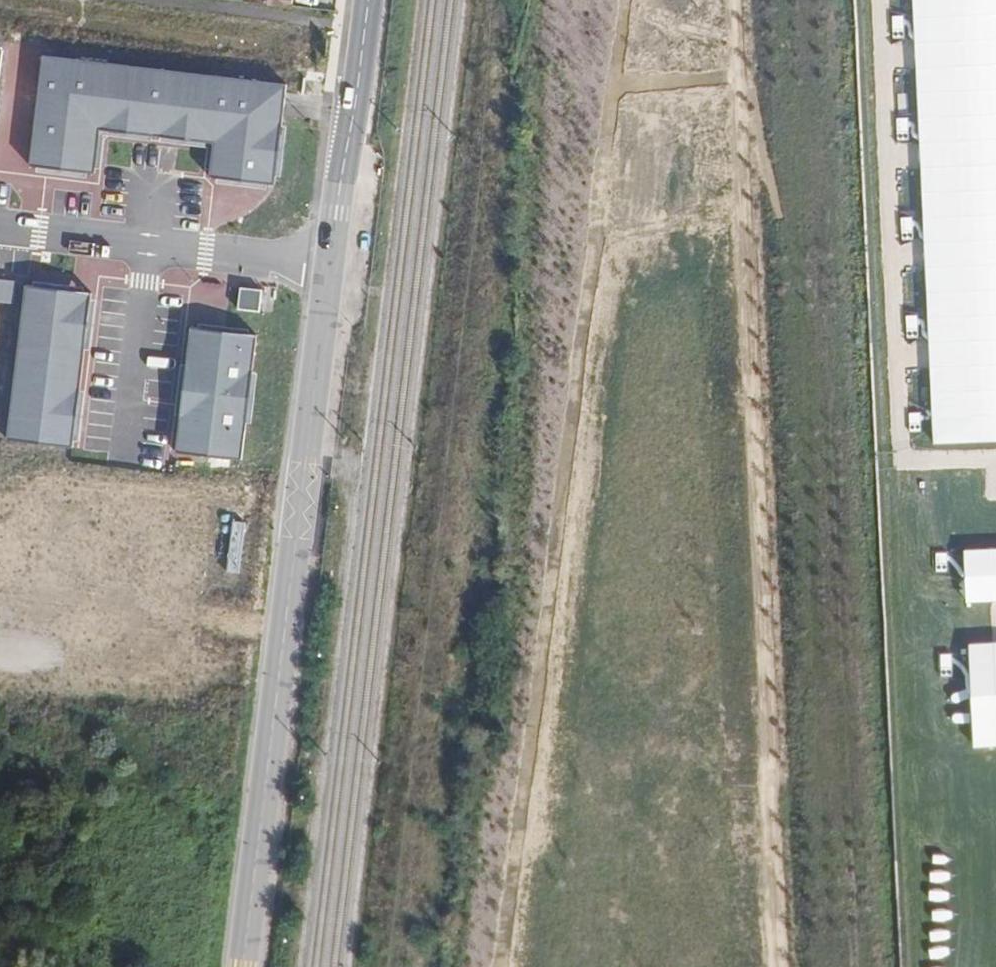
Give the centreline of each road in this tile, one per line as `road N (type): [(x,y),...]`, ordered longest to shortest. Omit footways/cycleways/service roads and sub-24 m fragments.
road 1 (secondary): [(365,0),(242,966)]

